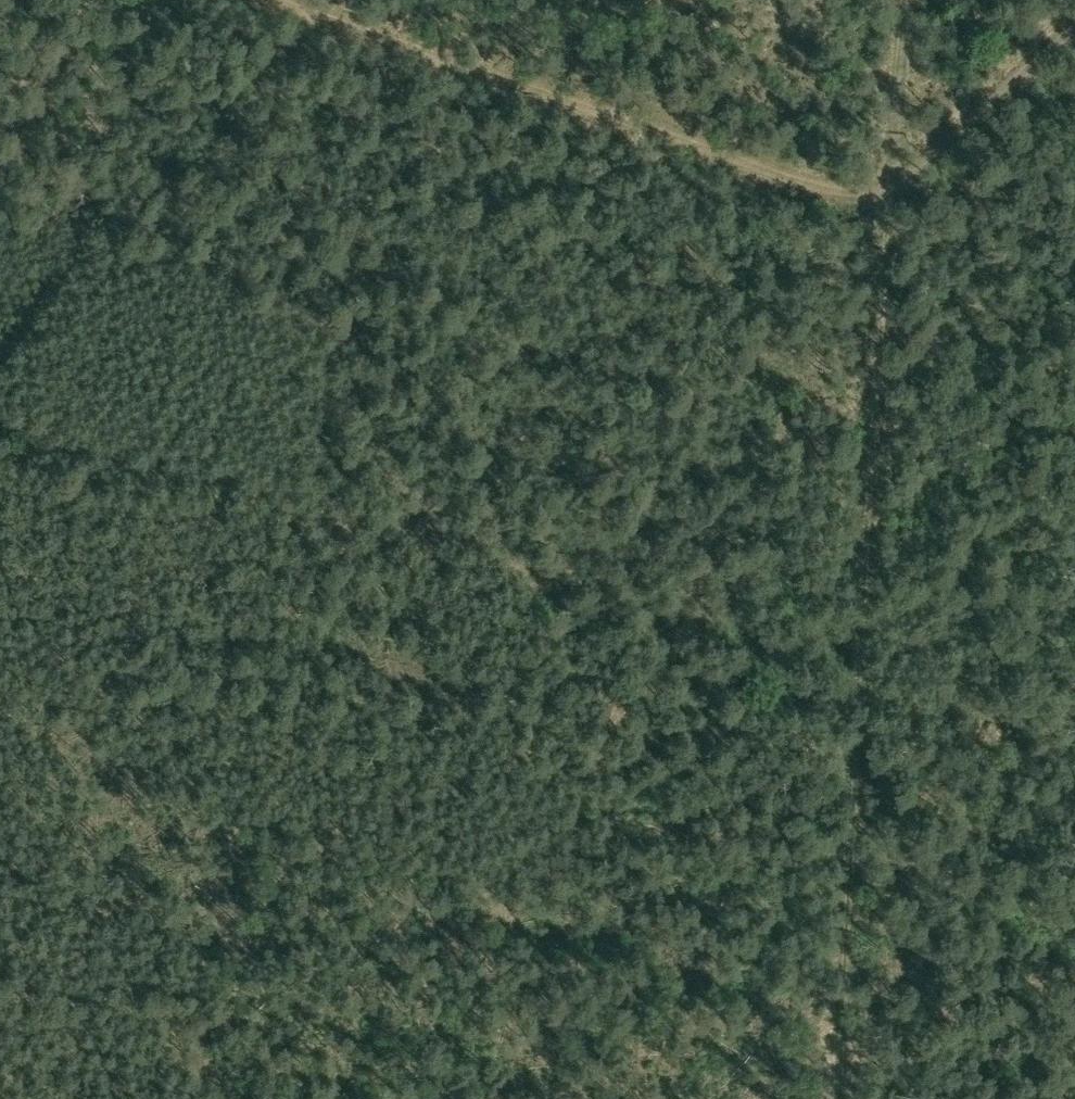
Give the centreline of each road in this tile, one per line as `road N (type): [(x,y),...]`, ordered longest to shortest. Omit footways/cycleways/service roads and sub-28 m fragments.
road 1 (track): [(885,194),(831,1098)]
road 2 (track): [(295,0),(854,200),(885,194)]
road 3 (track): [(1074,28),(885,194)]
road 4 (track): [(901,0),(885,194)]

